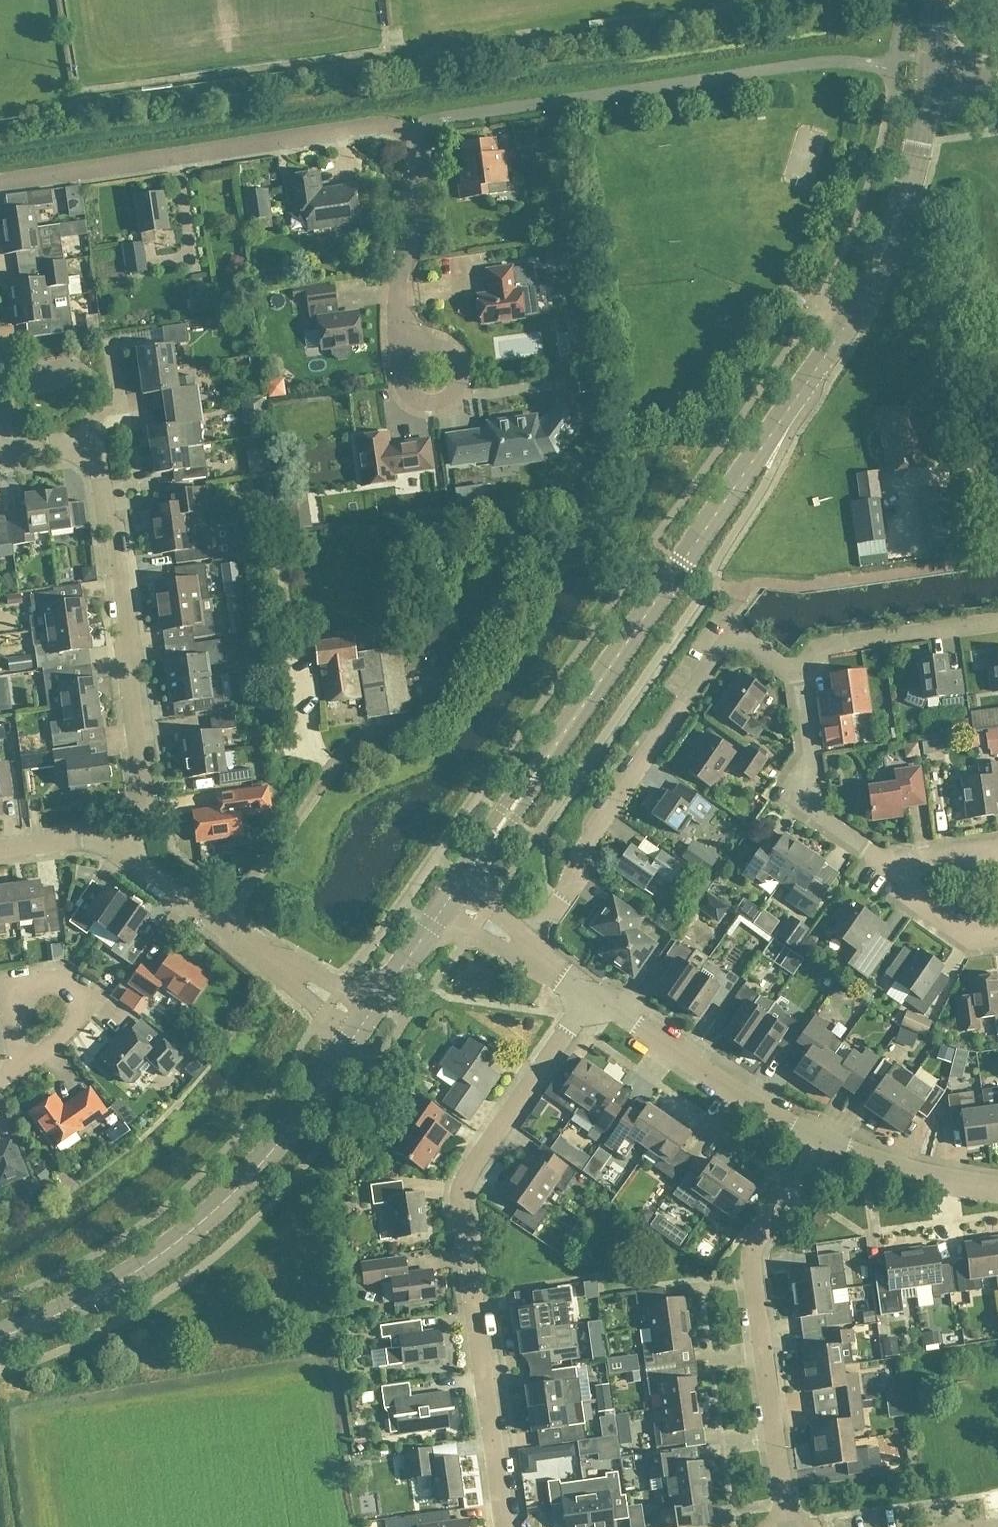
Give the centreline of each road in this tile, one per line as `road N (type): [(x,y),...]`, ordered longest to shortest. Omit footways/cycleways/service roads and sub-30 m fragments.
road 1 (tertiary): [(462,874),(830,347),(877,267),(910,178),(927,81)]
road 2 (residential): [(590,992),(455,1193),(506,1526)]
road 3 (tertiary): [(0,1339),(58,1320),(179,1241),(250,1177),(345,1045)]
road 4 (unclassified): [(793,678),(732,637),(589,840),(558,913),(530,954)]
road 5 (unclassified): [(88,448),(101,475),(144,801),(120,855)]
road 6 (unclassified): [(0,185),(404,124)]
road 7 (residential): [(782,1526),(757,1279),(770,1221),(820,1140)]
road 8 (unclassified): [(820,1140),(590,992)]
road 9 (unclassified): [(889,862),(789,794),(809,757),(793,678)]
road 10 (unclassified): [(997,622),(826,641),(793,678)]
road 11 (unclassified): [(14,1063),(38,1049),(83,999),(65,983),(39,989),(18,1013),(13,1041)]
road 12 (residential): [(403,322),(457,360),(460,388),(440,409),(415,404),(401,349)]
road 13 (residential): [(403,322),(416,220),(404,124)]
road 14 (unclassified): [(271,964),(120,855)]
road 15 (unclassified): [(997,1181),(820,1140)]
road 16 (unclassified): [(997,945),(991,950),(903,889),(889,862)]
road 17 (unclassified): [(120,855),(86,838),(0,850)]

